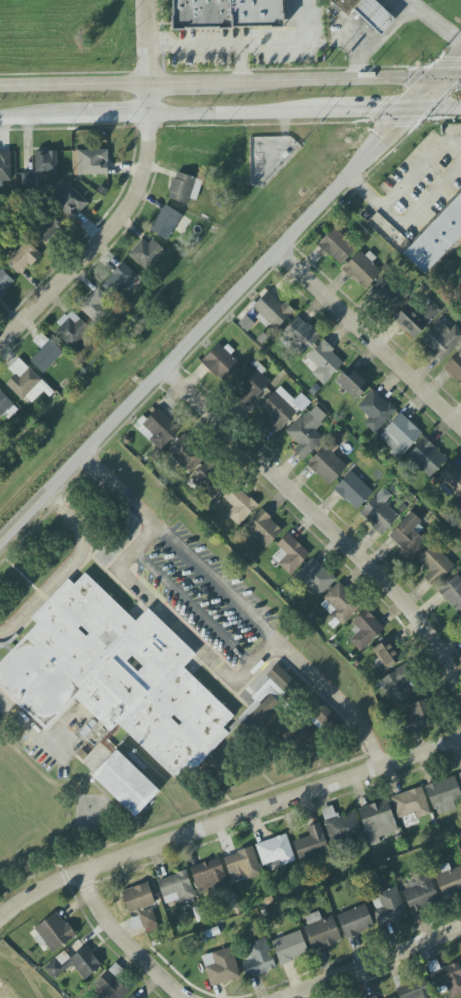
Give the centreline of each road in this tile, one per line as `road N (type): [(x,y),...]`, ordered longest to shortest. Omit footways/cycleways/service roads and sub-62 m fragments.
road 1 (tertiary): [(0,544),(460,60)]
road 2 (residential): [(0,916),(83,871),(460,740)]
road 3 (residential): [(166,371),(381,579),(419,623),(460,696)]
road 4 (residential): [(0,344),(103,240),(135,192),(150,116),(148,0)]
road 5 (residential): [(277,252),(460,427)]
road 6 (secondary): [(436,82),(229,85)]
road 7 (residential): [(291,997),(460,930)]
road 8 (secondary): [(150,116),(331,113)]
road 9 (residential): [(83,871),(106,919),(187,997)]
road 10 (secondary): [(150,86),(0,89)]

